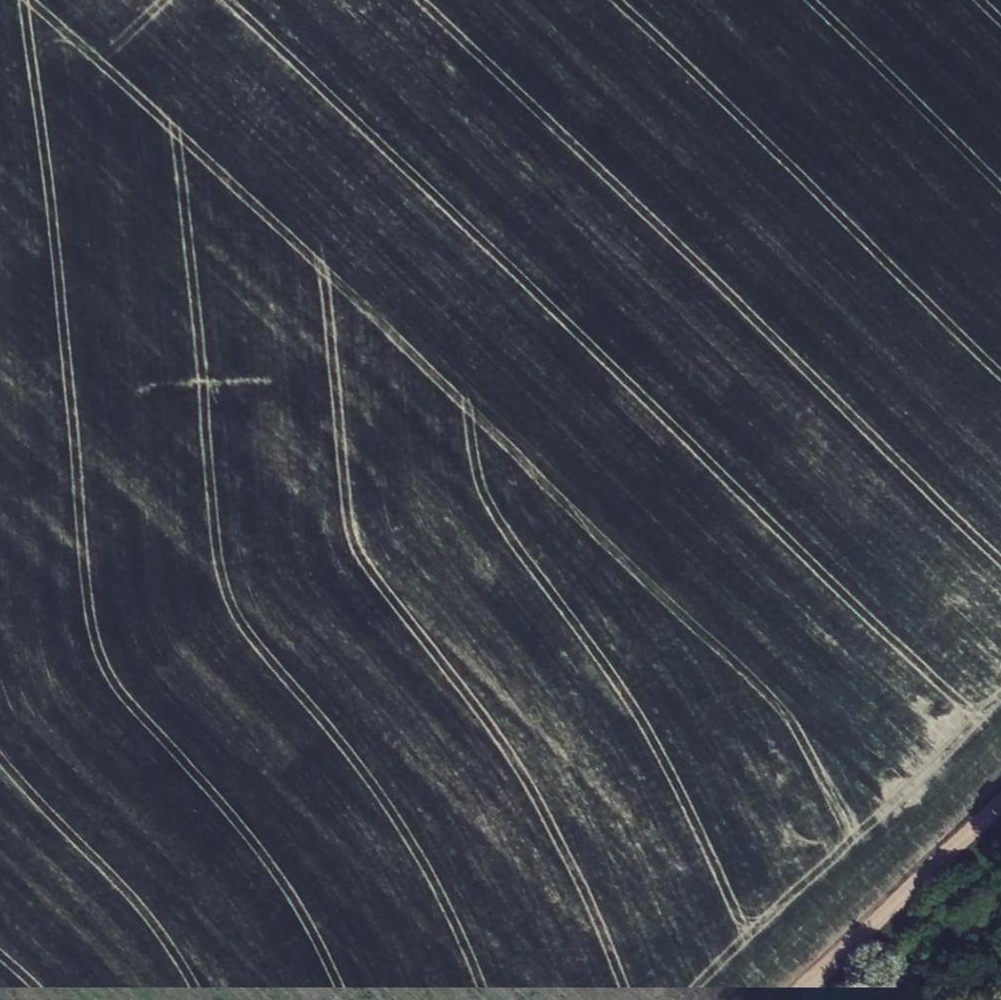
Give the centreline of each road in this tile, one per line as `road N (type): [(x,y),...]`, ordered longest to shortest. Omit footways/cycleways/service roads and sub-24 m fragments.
road 1 (track): [(1000,803),(794,999)]

